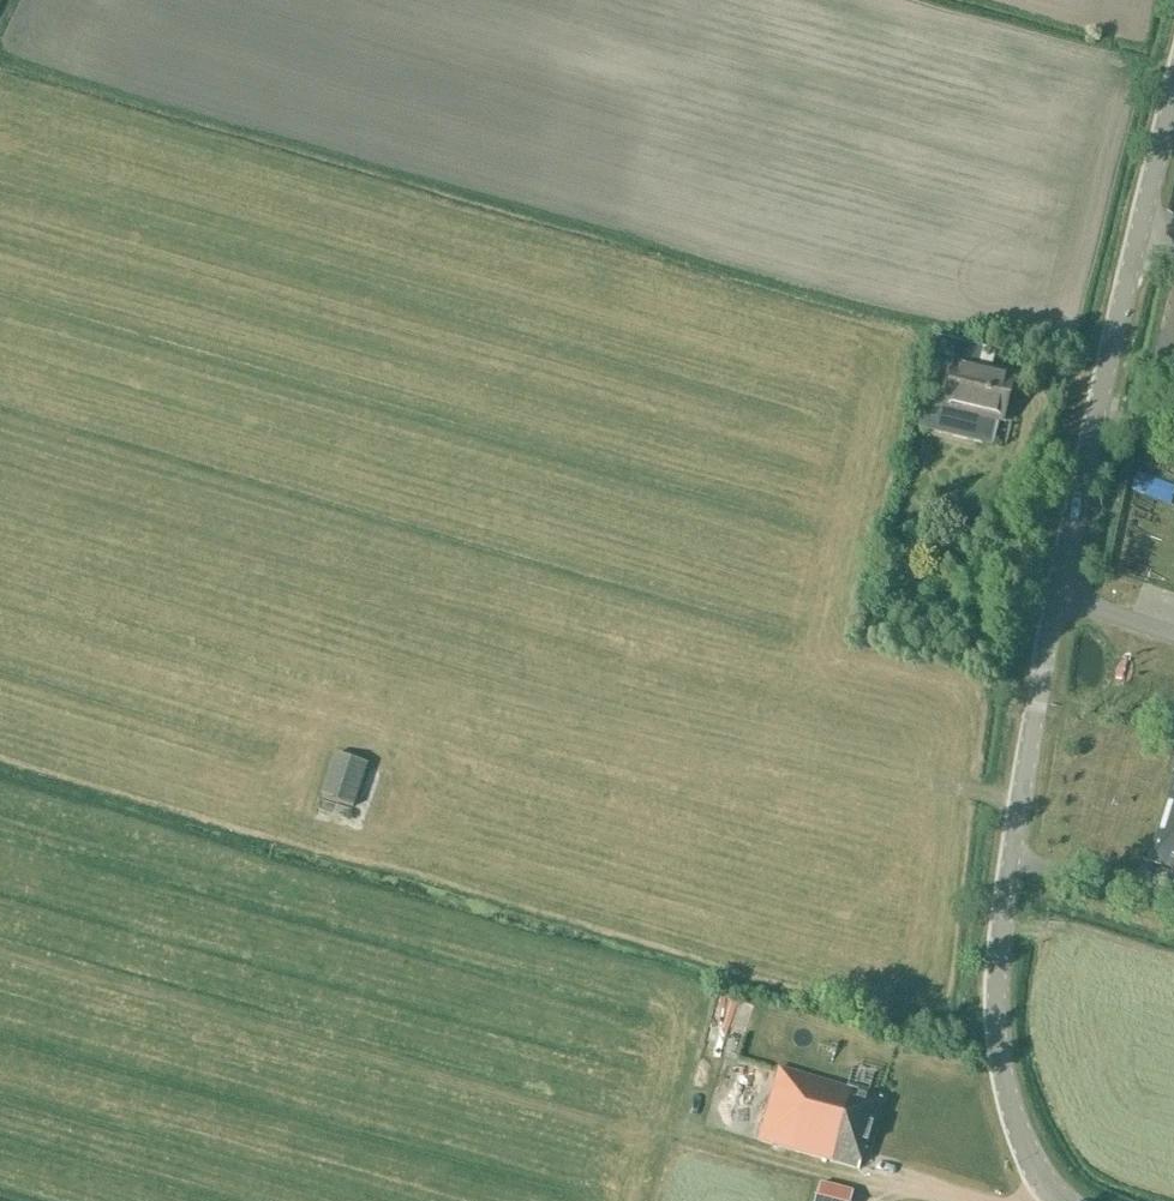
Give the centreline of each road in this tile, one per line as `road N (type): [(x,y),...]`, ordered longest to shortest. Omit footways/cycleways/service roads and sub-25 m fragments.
road 1 (tertiary): [(1064,1200),(1032,1160),(1008,1095),(1002,946),(1040,705),(1173,118)]

